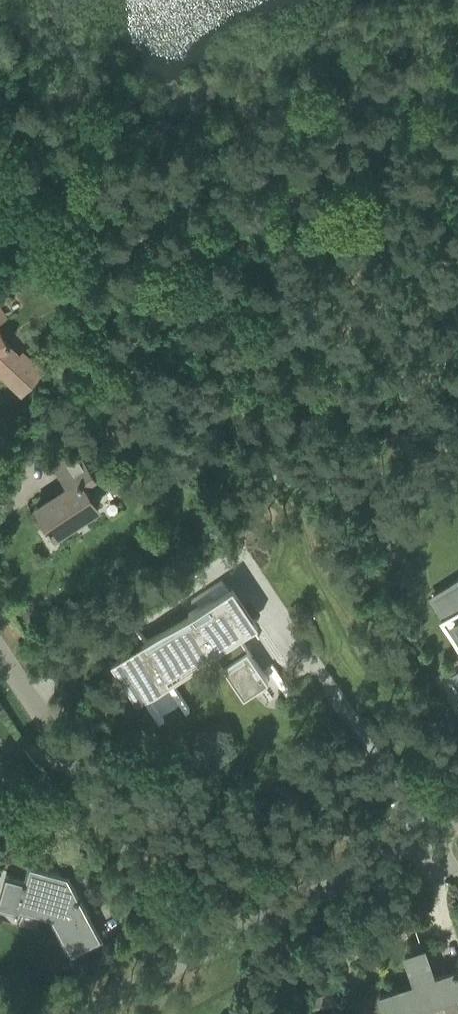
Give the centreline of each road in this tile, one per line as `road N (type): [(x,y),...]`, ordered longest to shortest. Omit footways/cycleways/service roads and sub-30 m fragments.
road 1 (residential): [(197,952),(0,652)]
road 2 (residential): [(197,952),(457,821)]
road 3 (residential): [(87,1013),(197,952)]

